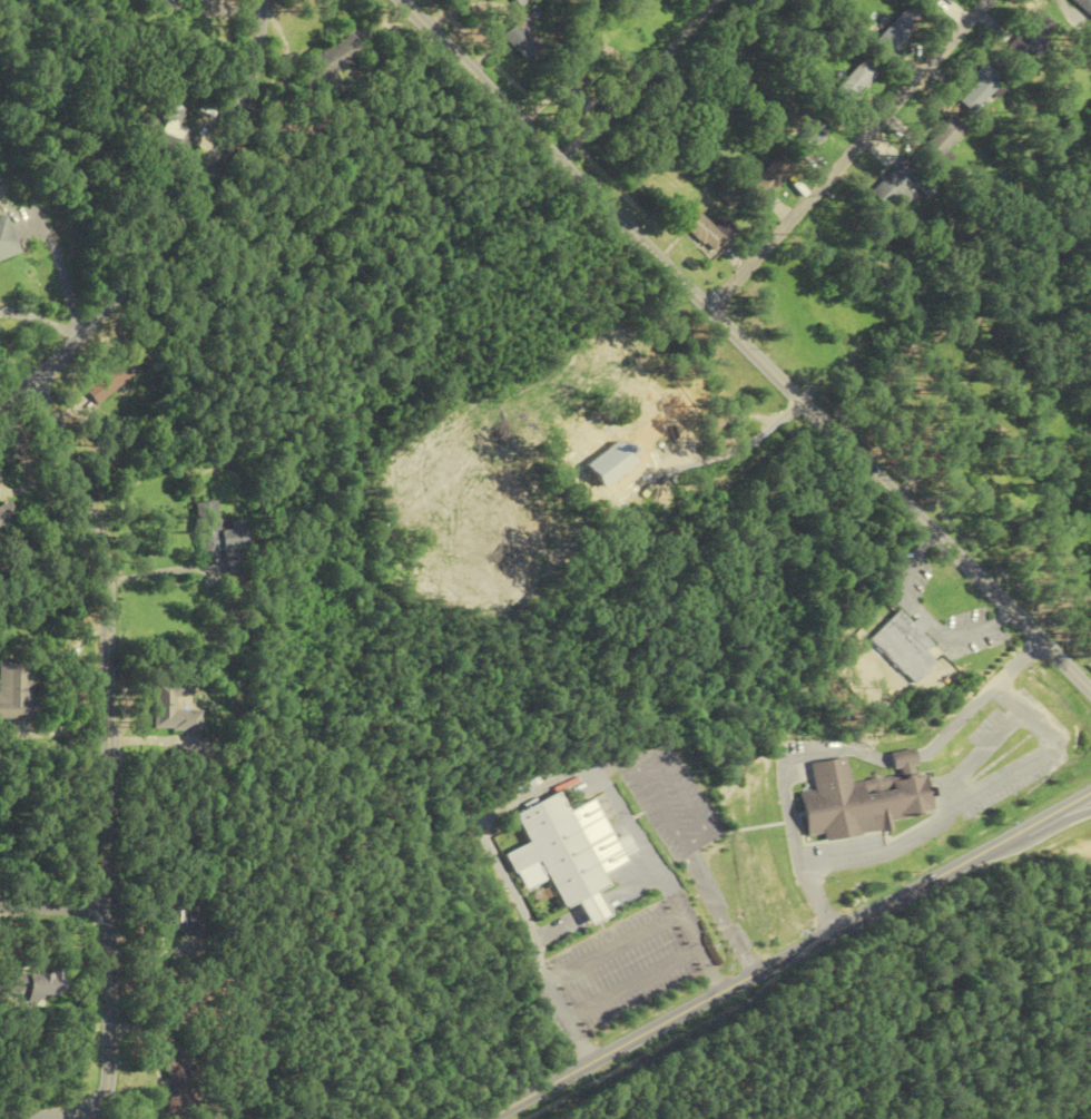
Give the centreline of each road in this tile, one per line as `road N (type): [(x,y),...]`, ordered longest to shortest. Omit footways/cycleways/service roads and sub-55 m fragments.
road 1 (secondary): [(398,0),(1090,691)]
road 2 (residential): [(36,383),(106,562),(103,1118)]
road 3 (tertiary): [(1090,793),(489,1118)]
road 4 (residential): [(0,405),(61,360),(212,170),(243,99),(259,0)]
road 5 (residential): [(711,312),(990,0)]

